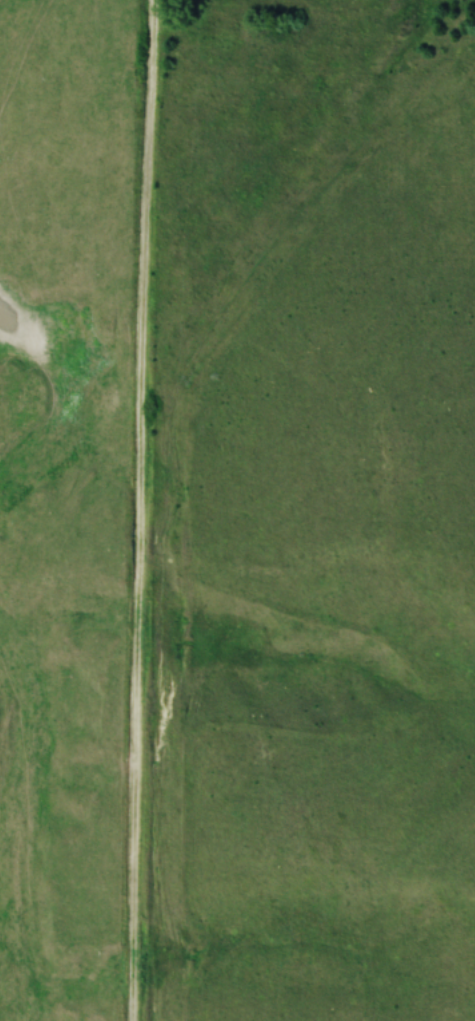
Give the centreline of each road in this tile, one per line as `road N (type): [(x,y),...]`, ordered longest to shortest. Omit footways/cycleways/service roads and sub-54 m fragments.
road 1 (residential): [(135,1020),(143,272),(155,0)]

